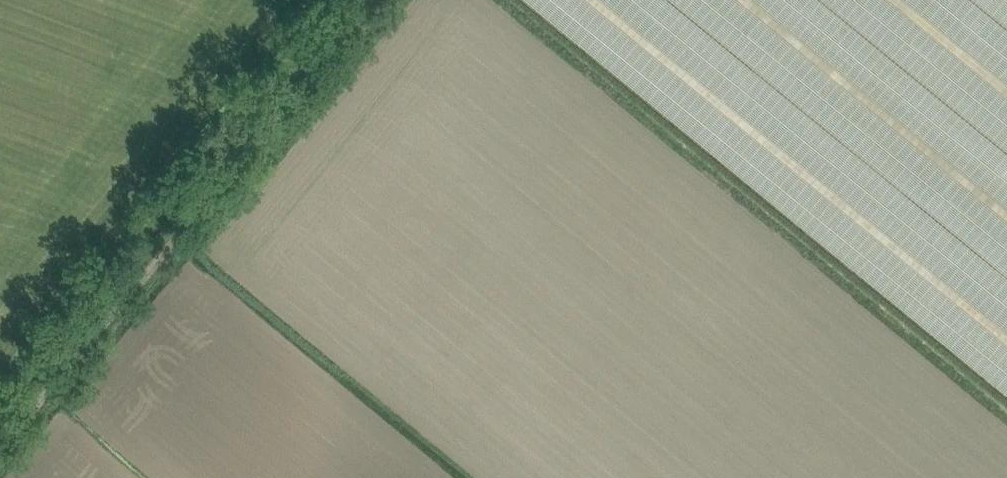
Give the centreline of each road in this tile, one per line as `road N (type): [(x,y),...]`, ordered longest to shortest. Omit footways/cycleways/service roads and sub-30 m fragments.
road 1 (track): [(0,440),(368,0)]

